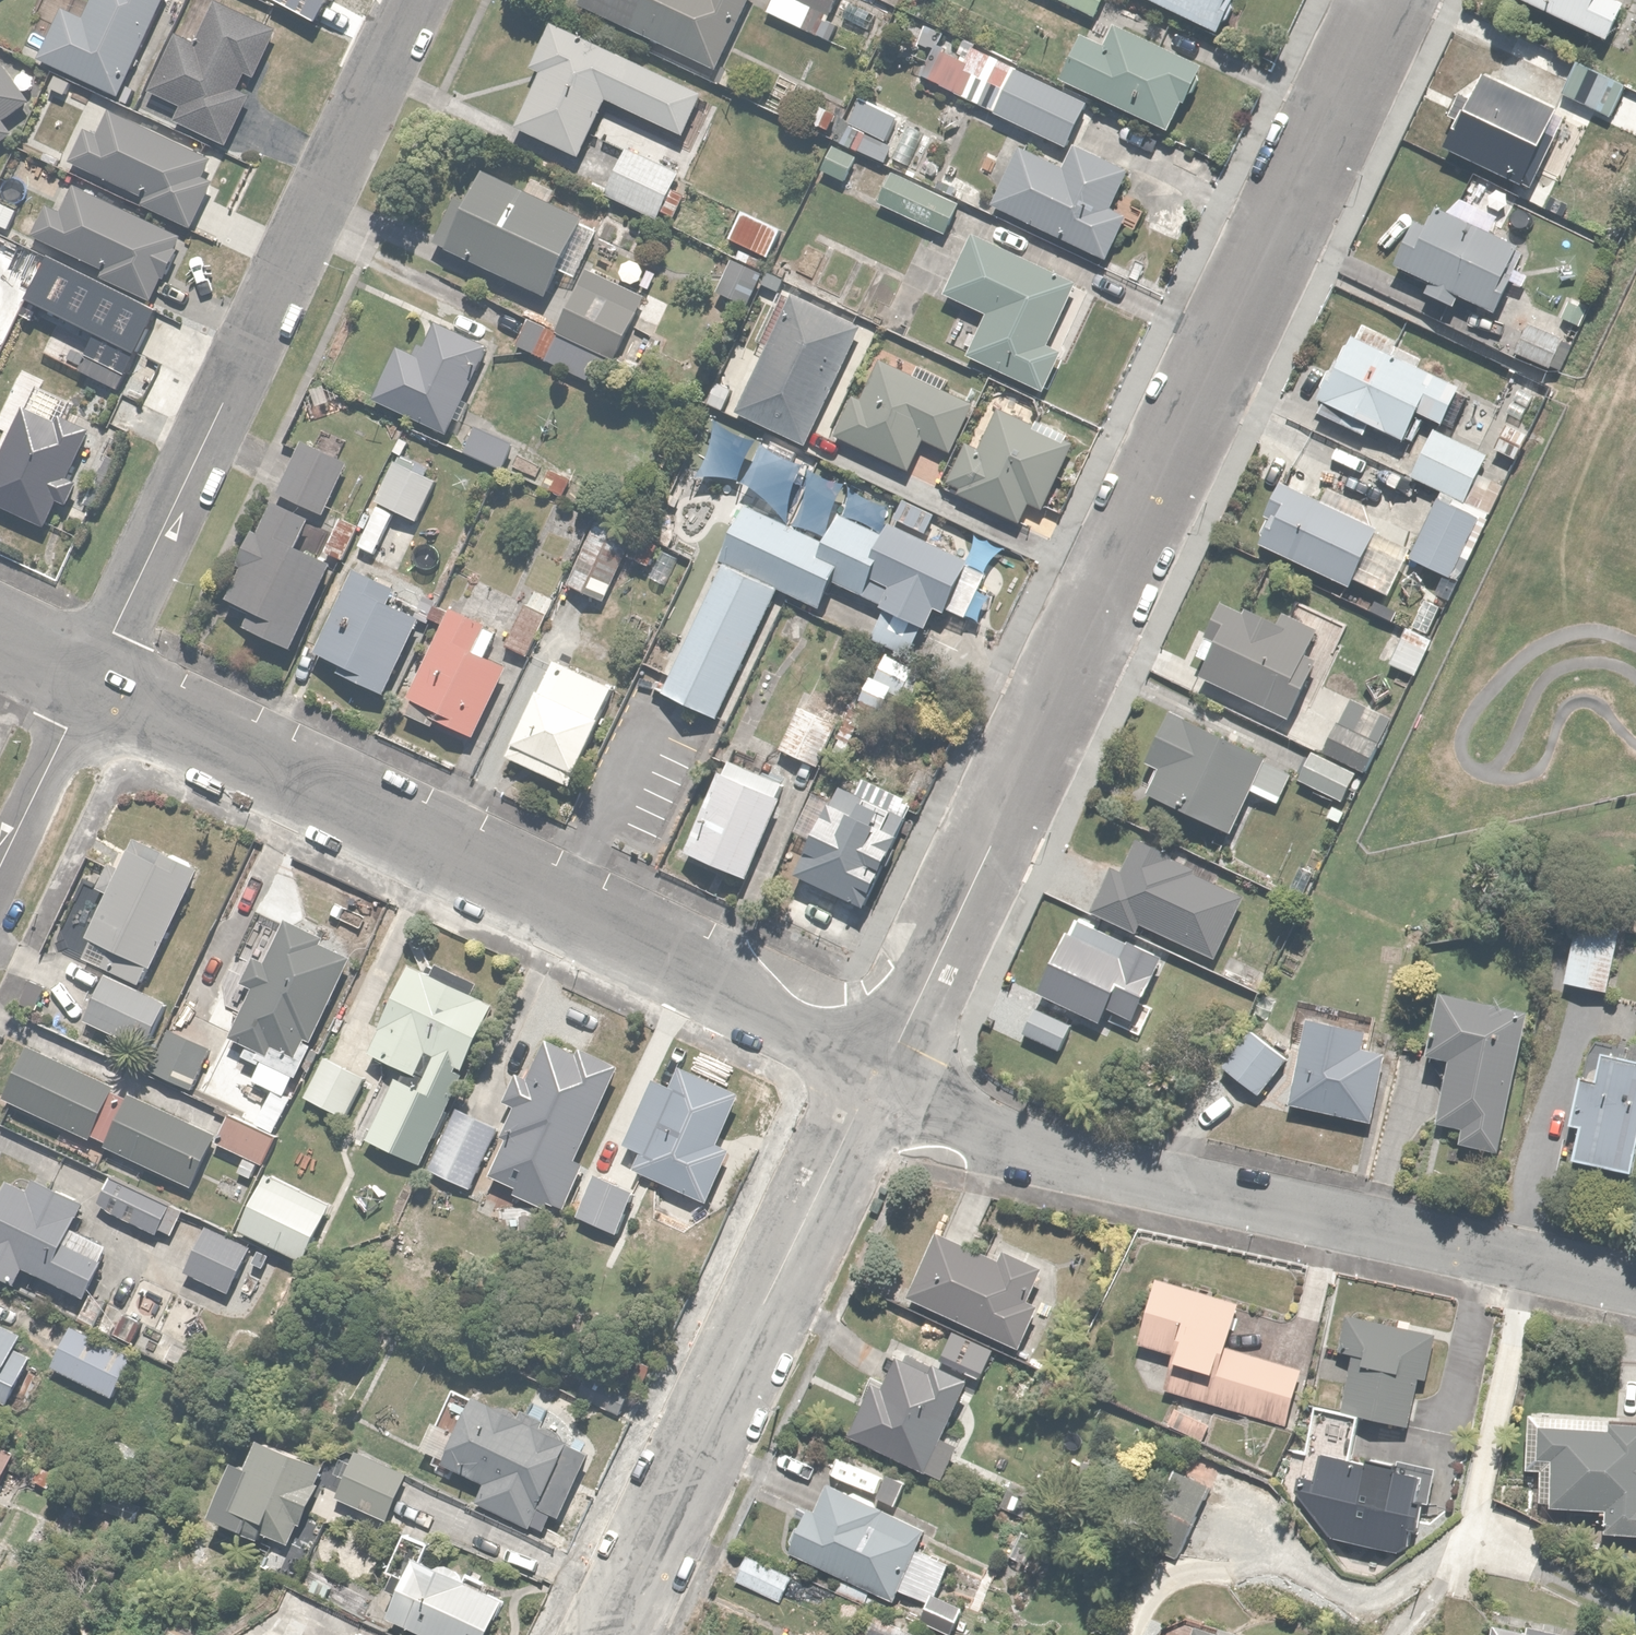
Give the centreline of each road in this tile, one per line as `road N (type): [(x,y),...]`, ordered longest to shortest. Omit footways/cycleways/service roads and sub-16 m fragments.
road 1 (residential): [(1388,0),(880,1069)]
road 2 (residential): [(92,675),(880,1069)]
road 3 (residential): [(880,1069),(1013,1138),(1107,1171),(1635,1284)]
road 4 (residential): [(416,0),(92,675)]
road 5 (residential): [(598,1634),(880,1069)]
road 6 (residential): [(0,867),(92,675)]

